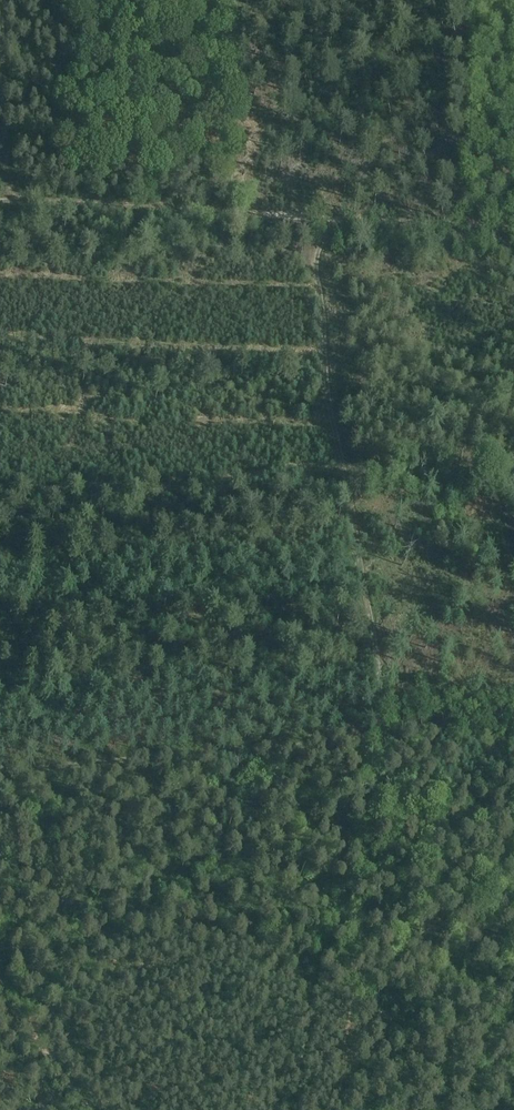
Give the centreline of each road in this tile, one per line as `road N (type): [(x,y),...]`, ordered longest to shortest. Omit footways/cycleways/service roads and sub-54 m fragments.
road 1 (track): [(358,952),(383,737),(345,474),(286,213)]
road 2 (track): [(0,198),(513,225)]
road 3 (track): [(0,772),(383,737)]
road 4 (track): [(223,210),(225,0)]
road 5 (track): [(0,981),(87,1109)]

